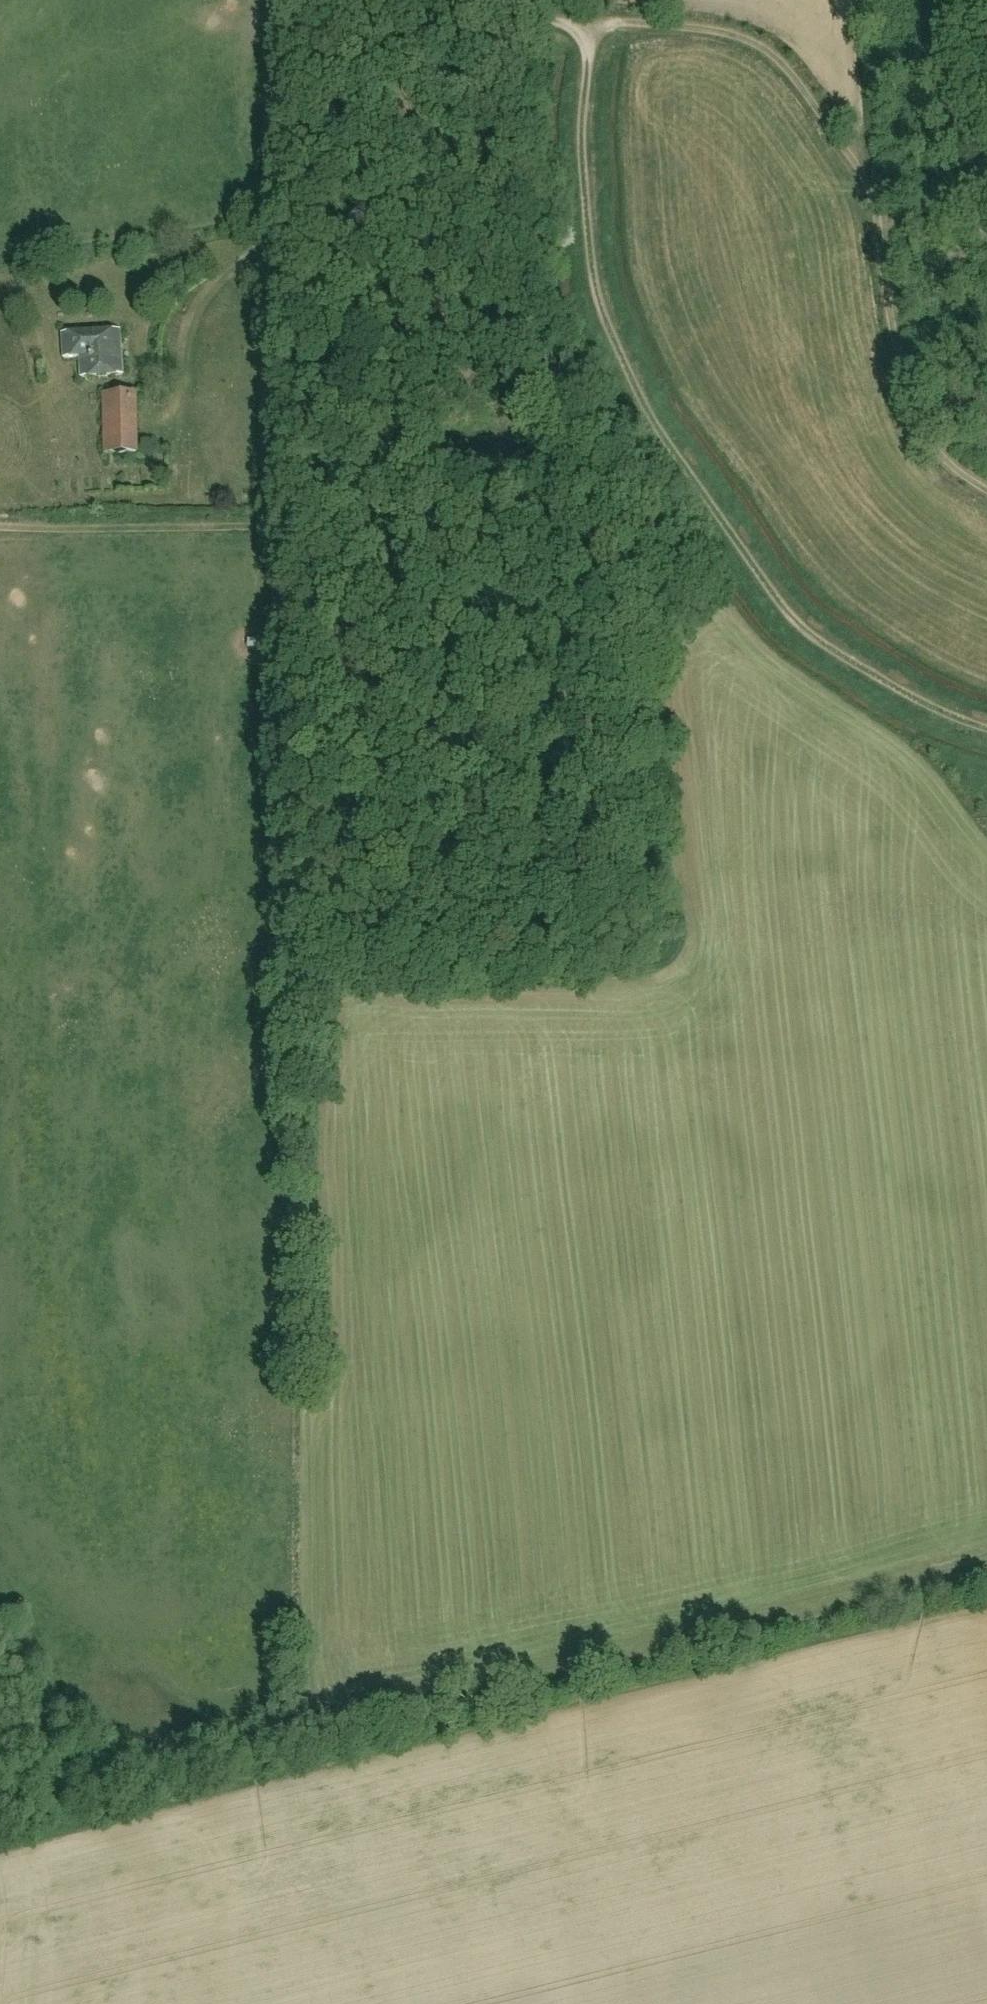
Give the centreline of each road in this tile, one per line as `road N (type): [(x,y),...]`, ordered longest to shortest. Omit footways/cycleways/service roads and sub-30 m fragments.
road 1 (track): [(0,532),(264,528),(281,511),(276,36),(294,25),(537,18)]
road 2 (track): [(986,727),(887,685),(803,628),(644,409),(594,286),(582,146),(590,20)]
road 3 (track): [(986,483),(923,431),(907,385),(880,223),(856,162),(769,48),(723,31),(537,18)]

